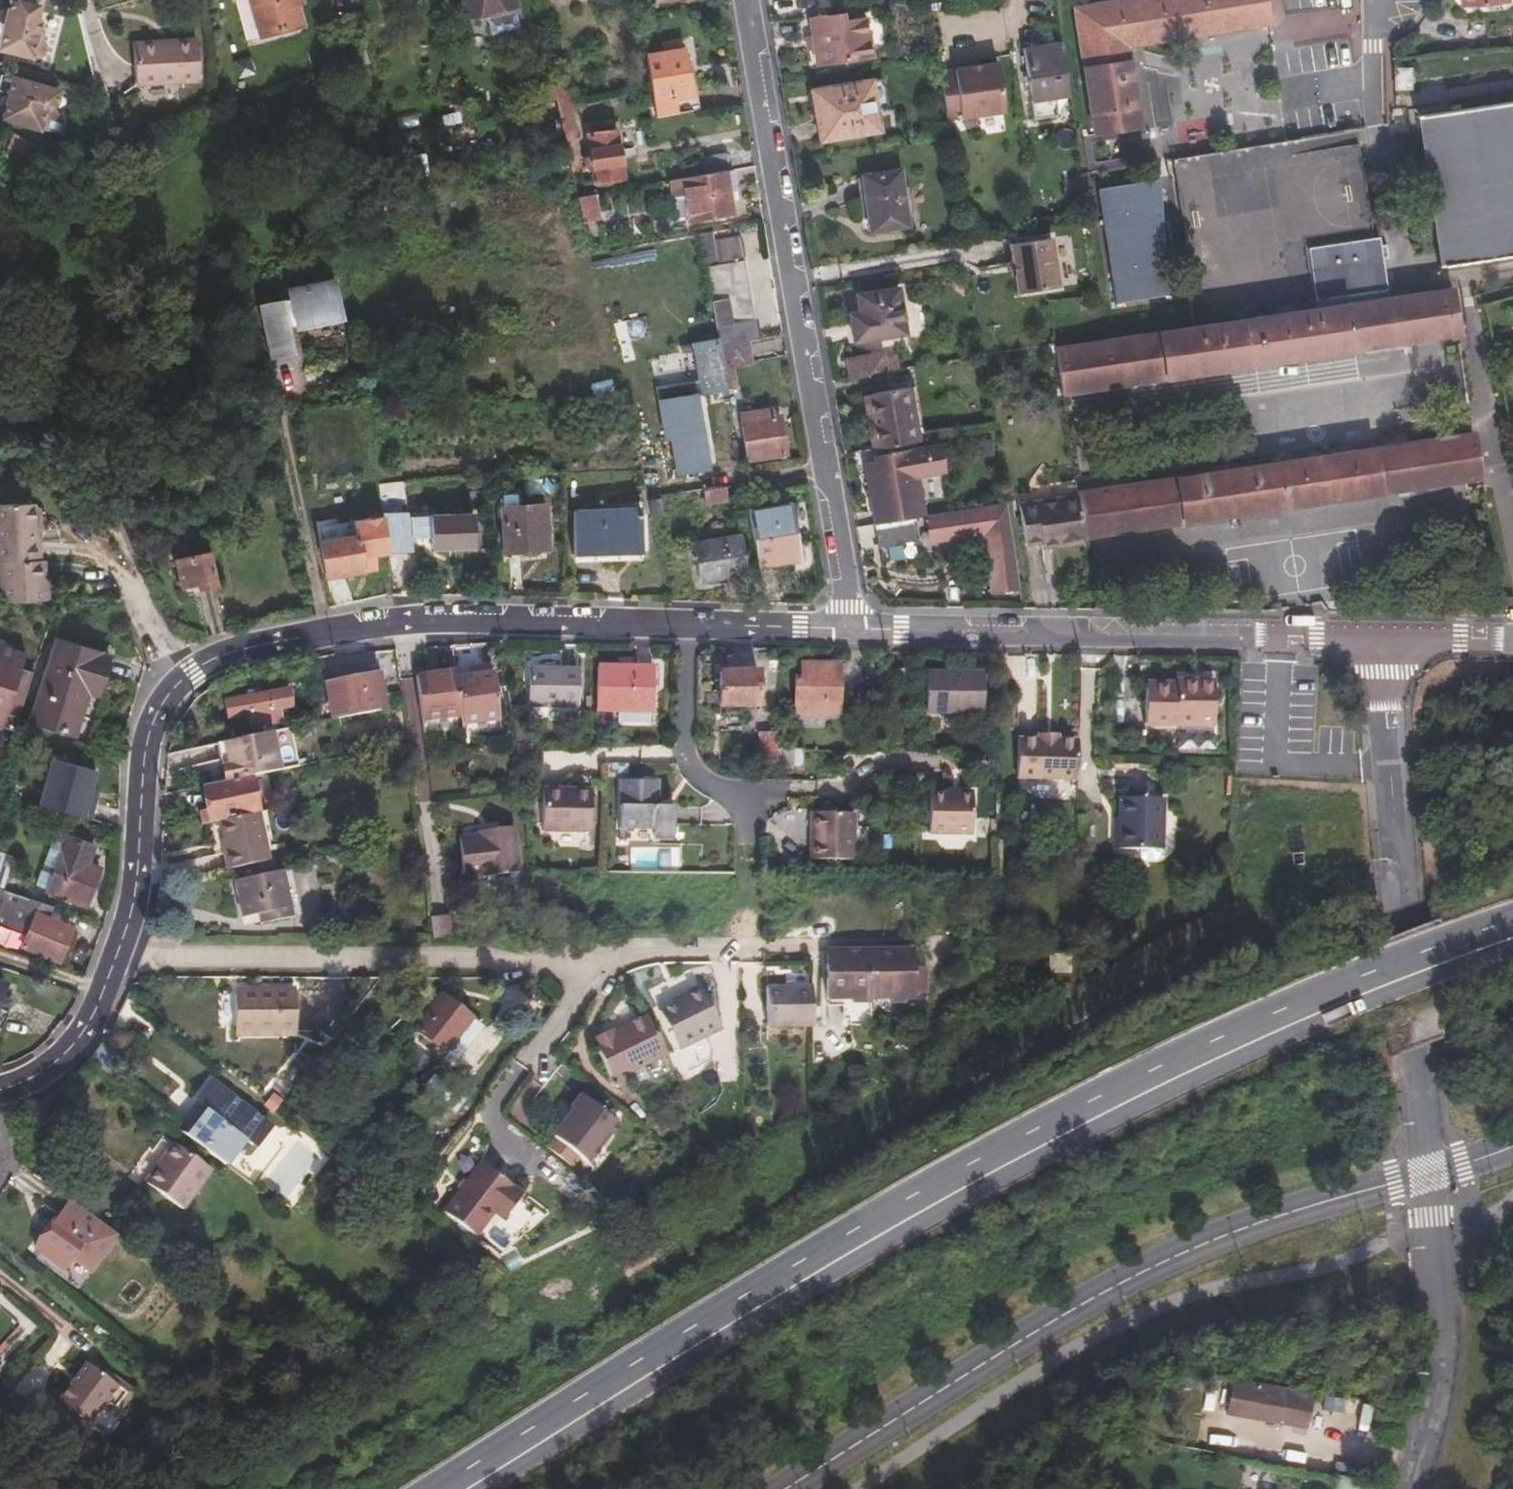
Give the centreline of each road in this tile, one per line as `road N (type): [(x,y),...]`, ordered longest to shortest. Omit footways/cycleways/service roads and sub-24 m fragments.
road 1 (motorway): [(428,1488),(660,1339),(956,1167),(1246,1030),(1512,925)]
road 2 (residential): [(846,628),(348,629),(241,650),(192,671),(152,724),(132,910),(93,1015),(40,1074),(0,1090)]
road 3 (residential): [(1386,640),(1399,931),(1442,1298),(1441,1401),(1414,1488)]
road 4 (residential): [(743,0),(821,466),(834,493),(848,579),(846,628)]
road 5 (residential): [(1386,640),(846,628)]
road 6 (residential): [(1512,642),(1386,640)]
road 7 (residential): [(1376,0),(1377,124)]

